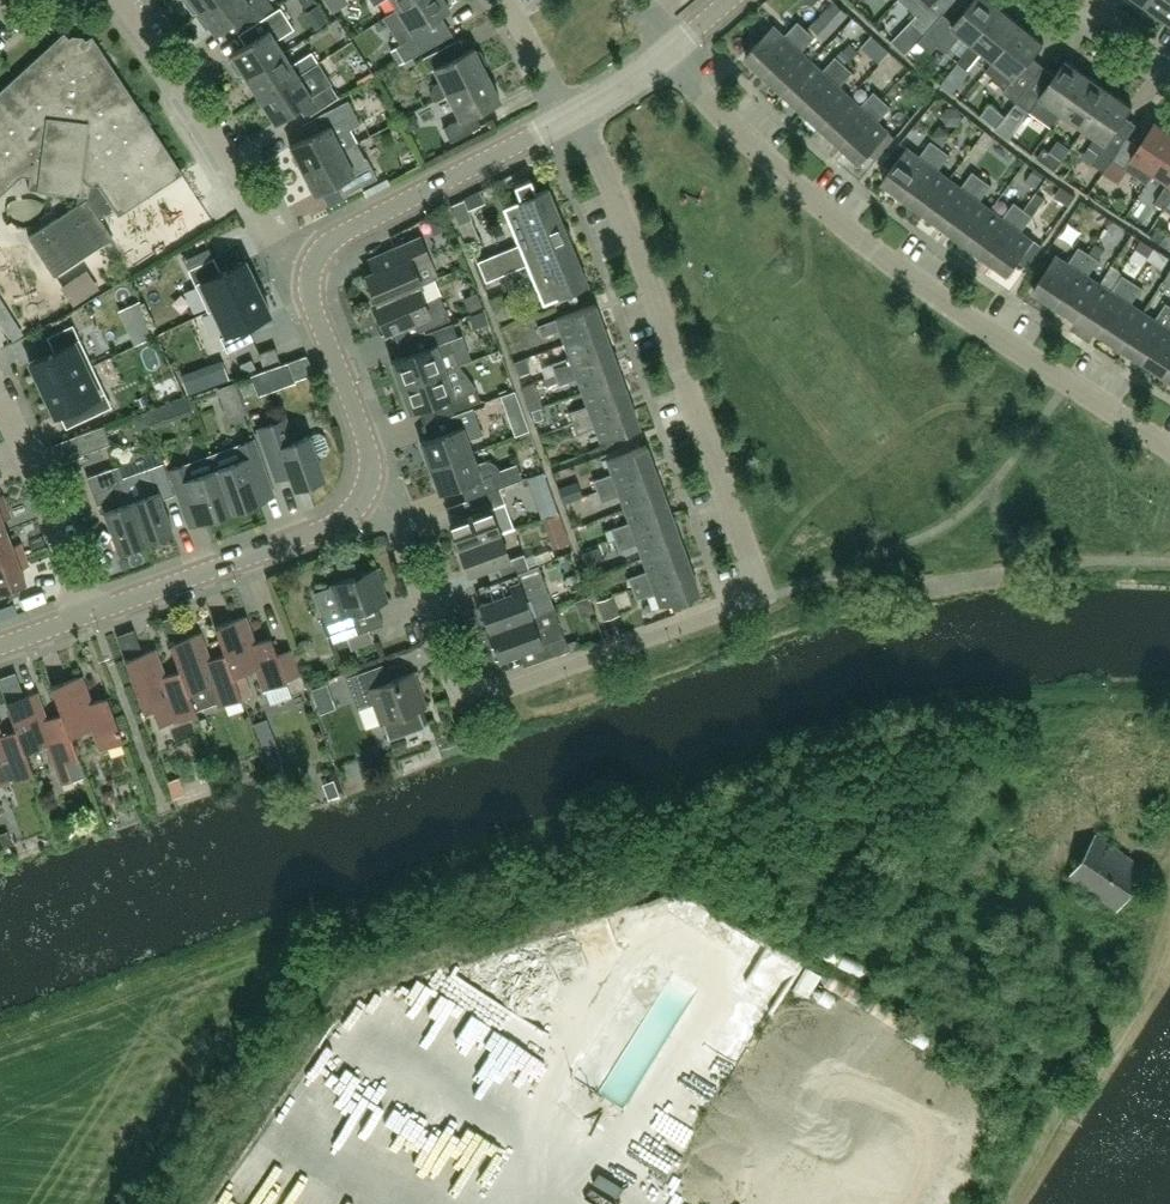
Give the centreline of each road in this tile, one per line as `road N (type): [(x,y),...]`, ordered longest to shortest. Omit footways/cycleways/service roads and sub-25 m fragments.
road 1 (residential): [(365,490),(388,508),(445,652),(468,689),(733,599),(745,578),(745,556),(695,419),(574,115)]
road 2 (residential): [(1169,449),(984,333),(828,217),(757,156),(671,51)]
road 3 (residential): [(311,264),(272,241),(116,0)]
road 4 (tertiary): [(90,614),(326,528),(365,490)]
road 5 (tertiary): [(311,264),(351,229),(574,115)]
road 6 (track): [(1064,1113),(1133,1005),(1169,881)]
road 7 (residential): [(90,614),(0,376)]
road 8 (tertiary): [(365,490),(368,457),(308,296),(311,264)]
road 9 (residential): [(574,115),(503,0)]

